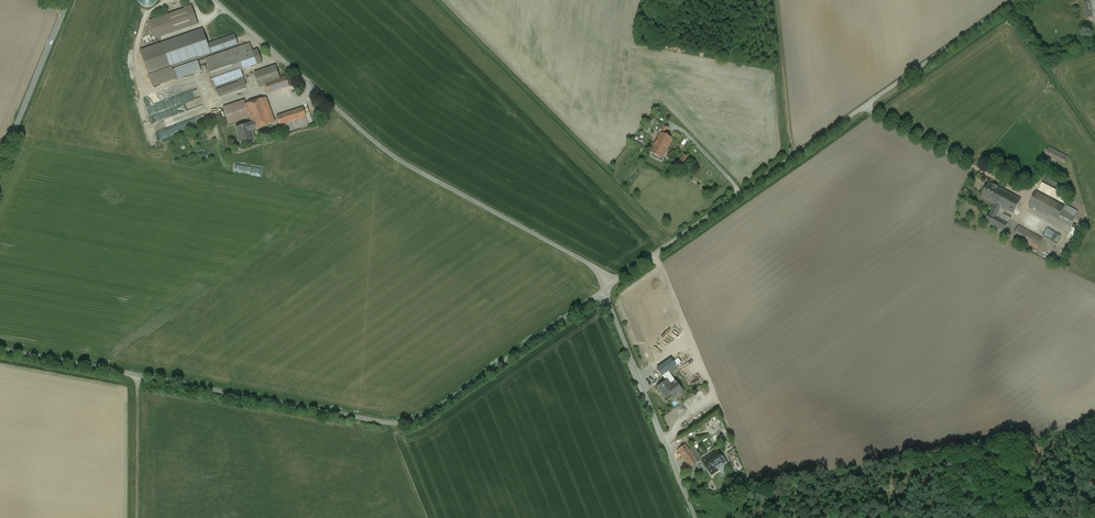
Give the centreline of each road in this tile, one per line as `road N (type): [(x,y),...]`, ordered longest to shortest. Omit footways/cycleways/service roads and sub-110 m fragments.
road 1 (unclassified): [(0,349),(408,422),(605,290)]
road 2 (unclassified): [(605,290),(1016,0)]
road 3 (unclassified): [(215,0),(401,163),(588,264),(605,290)]
road 4 (unclassified): [(605,290),(693,517)]
road 5 (unclassified): [(0,162),(68,0)]
road 6 (track): [(138,375),(137,517)]

